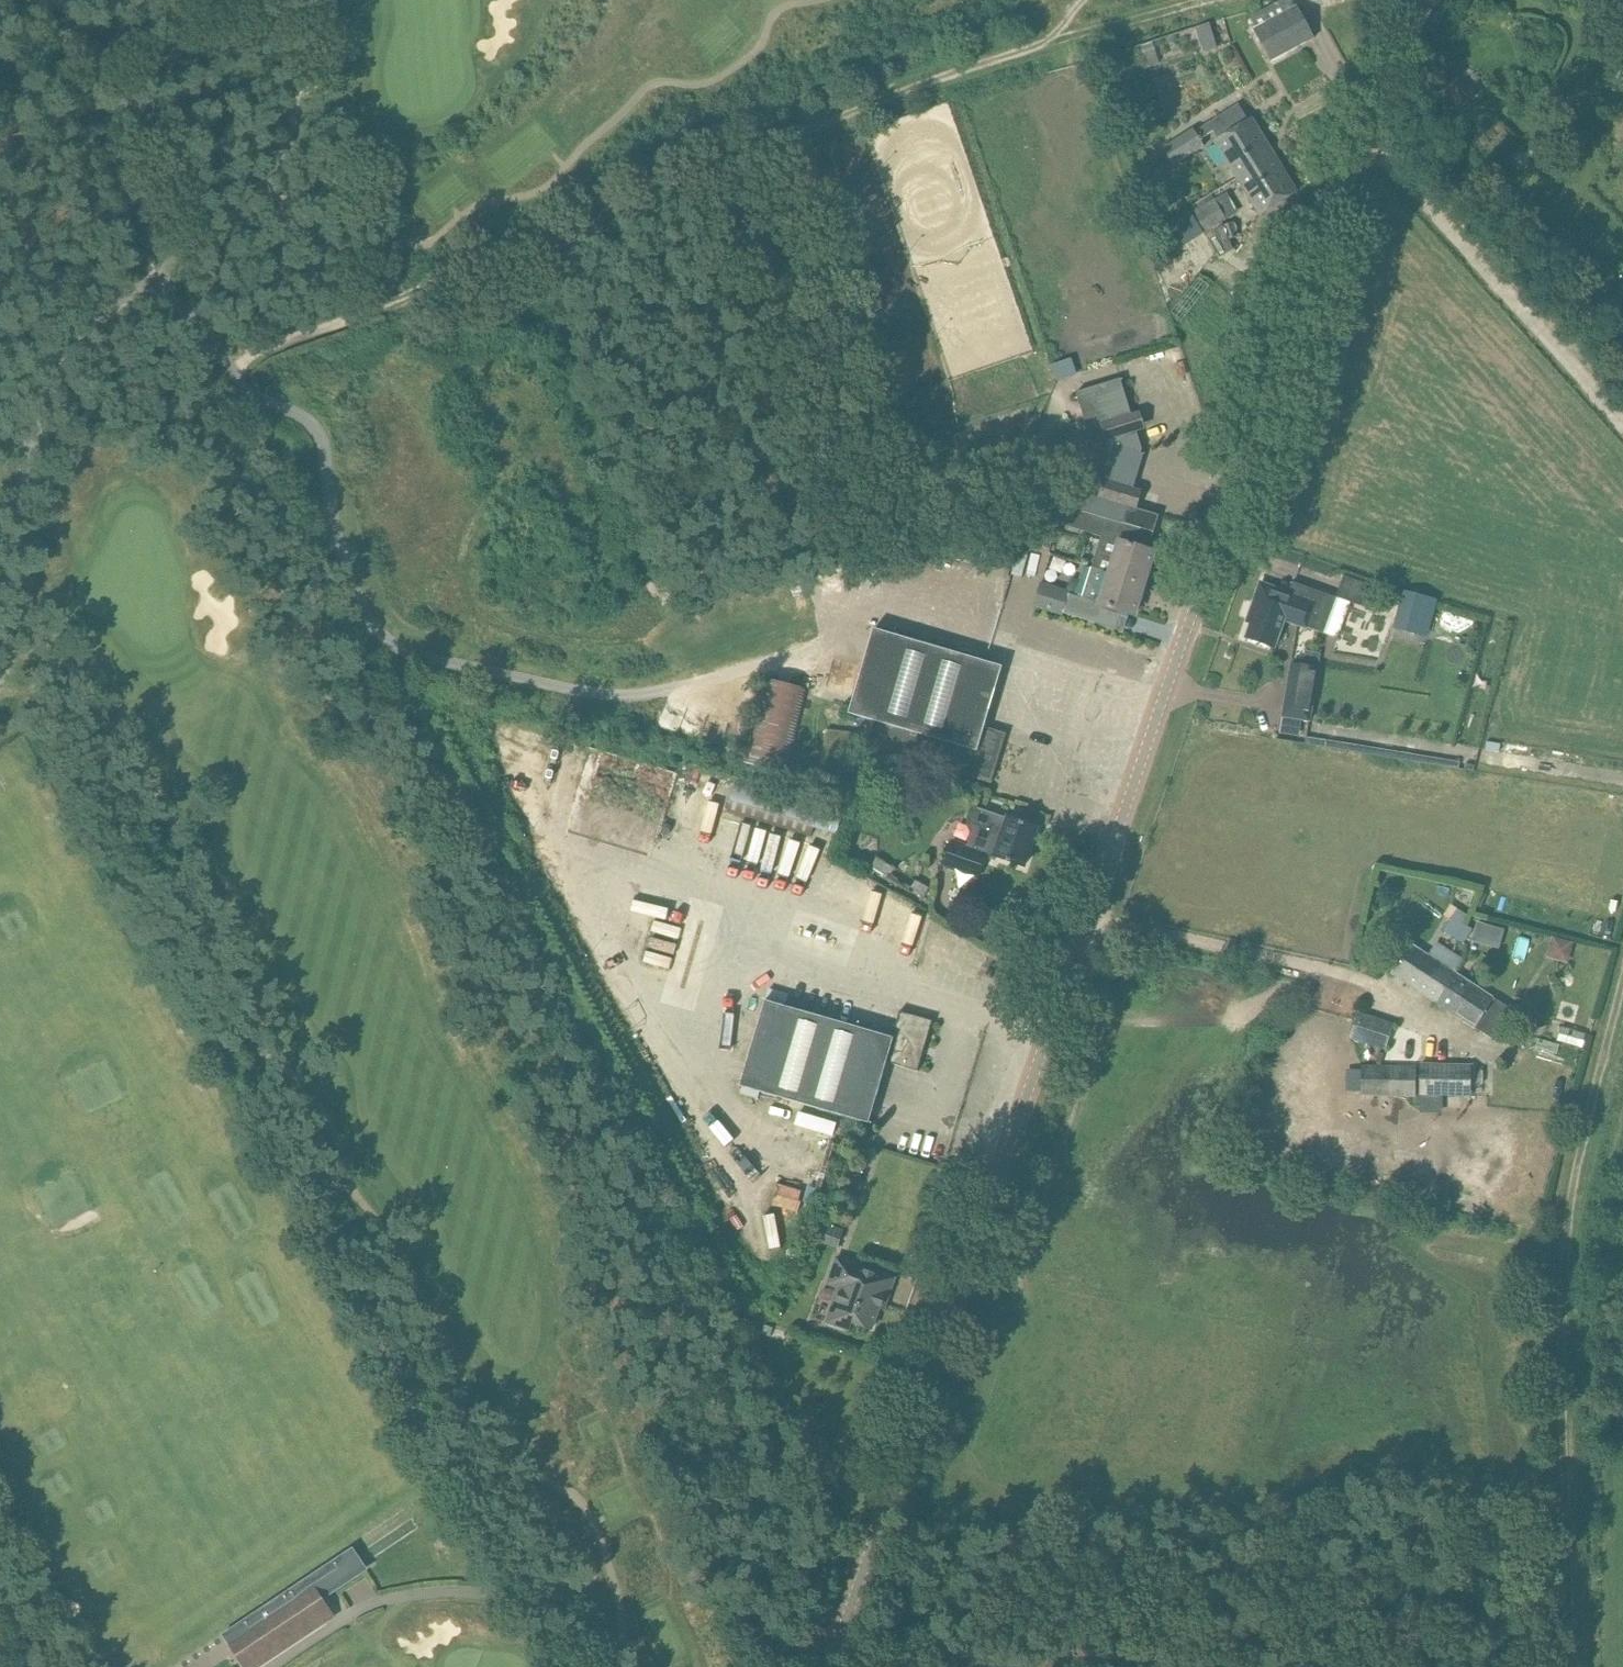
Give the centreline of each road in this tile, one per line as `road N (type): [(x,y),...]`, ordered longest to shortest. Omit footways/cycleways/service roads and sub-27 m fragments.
road 1 (unclassified): [(830,1666),(1362,129)]
road 2 (track): [(1567,1666),(1568,1238),(1622,989)]
road 3 (unclassified): [(1622,419),(1362,129)]
road 4 (unclassified): [(1362,129),(1424,0)]

